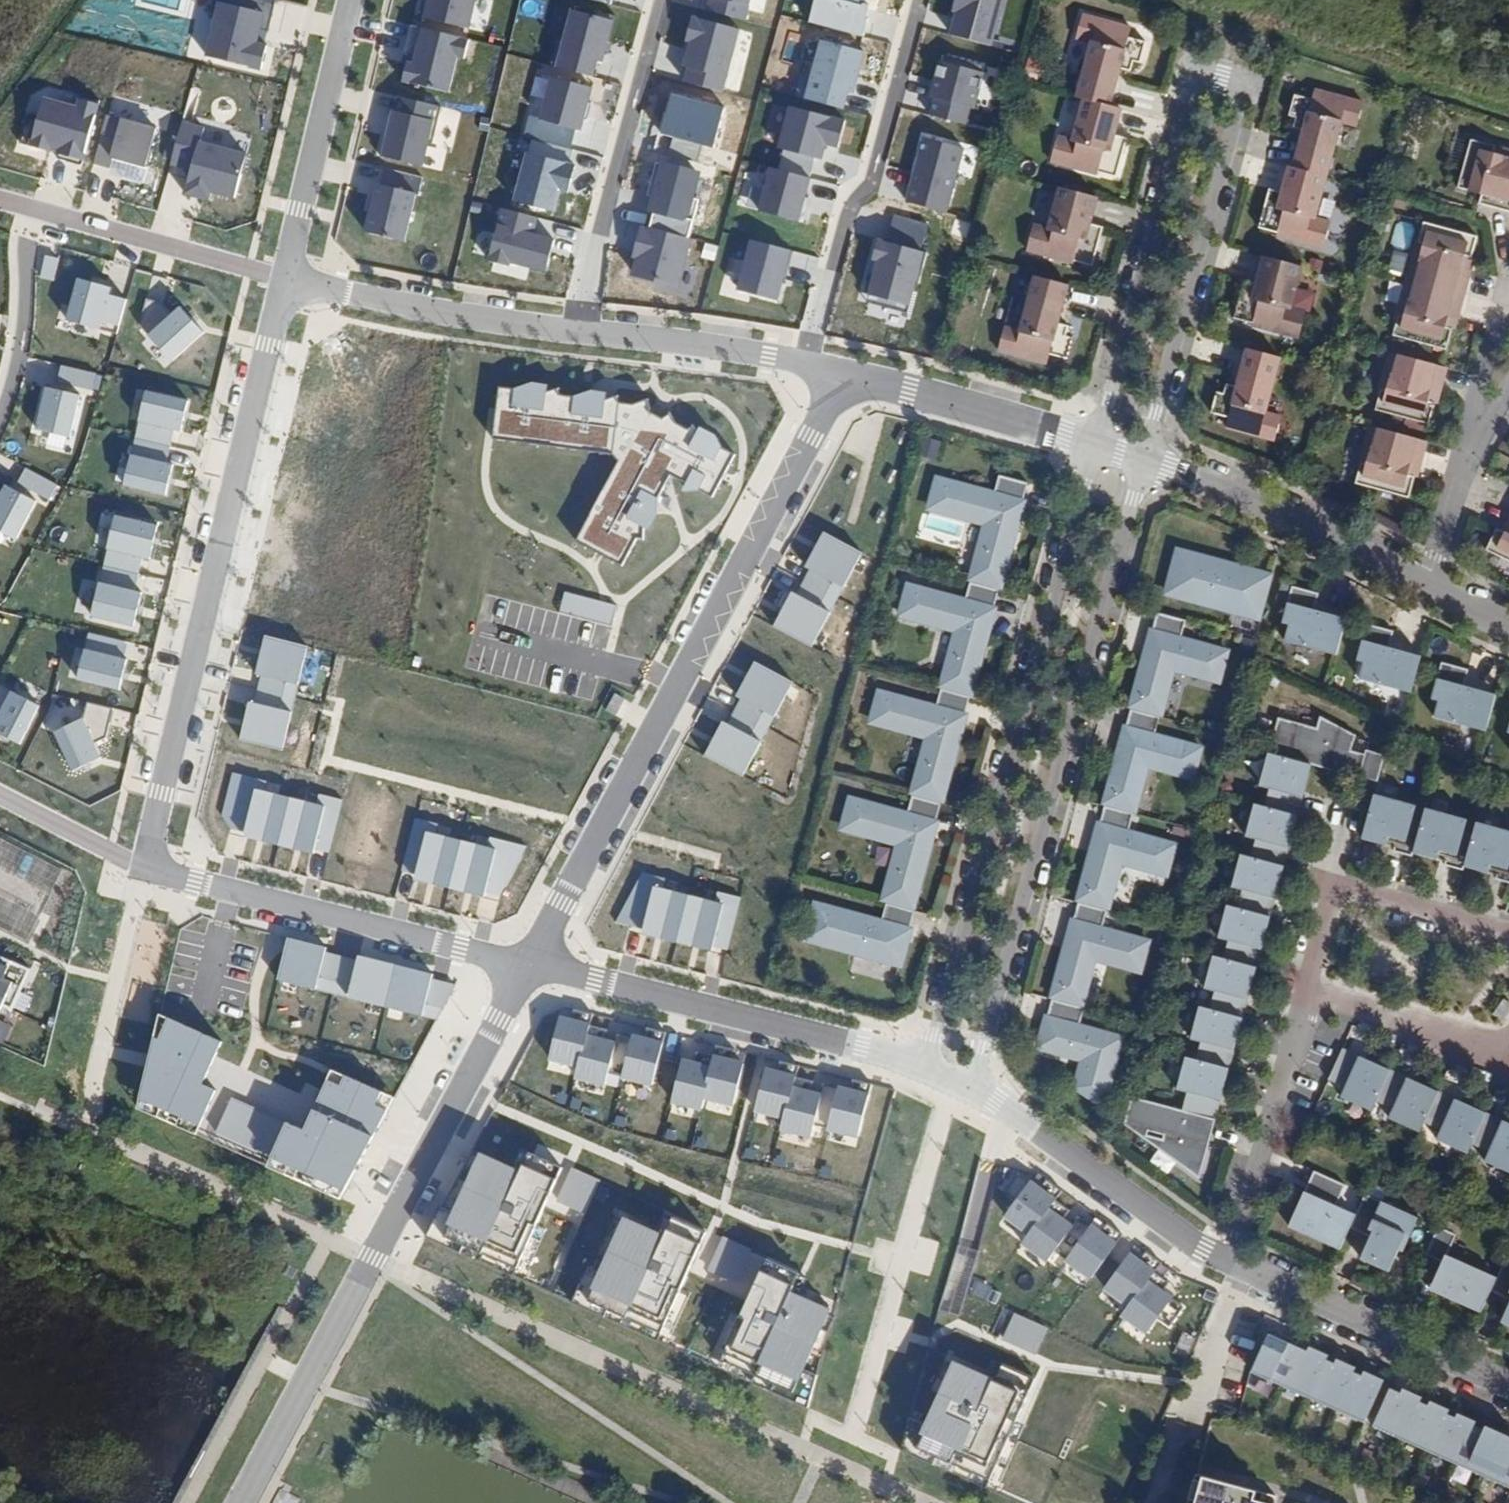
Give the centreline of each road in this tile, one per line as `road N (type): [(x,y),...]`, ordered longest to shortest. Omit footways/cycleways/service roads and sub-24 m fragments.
road 1 (residential): [(1148,465),(1250,69),(1203,53),(1097,446)]
road 2 (residential): [(928,1069),(826,1427),(870,1445),(978,1098)]
road 3 (residential): [(850,376),(536,965)]
road 4 (residential): [(978,1098),(1148,465)]
road 5 (residential): [(1097,446),(928,1069)]
road 6 (residential): [(248,1502),(536,965)]
road 7 (residential): [(285,278),(142,863)]
road 8 (residential): [(285,278),(850,376)]
road 9 (residential): [(142,863),(536,965)]
road 10 (residential): [(536,965),(928,1069)]
road 11 (residential): [(1227,1258),(1508,1386)]
road 12 (residential): [(1428,585),(1148,465)]
road 13 (residential): [(1312,997),(1349,874),(1508,927)]
road 14 (residential): [(0,198),(285,278)]
road 15 (residential): [(978,1098),(1227,1258)]
road 16 (residential): [(285,278),(350,0)]
road 17 (residential): [(1227,1258),(1312,997)]
road 18 (residential): [(1097,446),(850,376)]
road 19 (residential): [(142,863),(94,1074)]
road 20 (residential): [(1508,1051),(1312,997)]
road 21 (residential): [(0,798),(142,863)]
road 22 (residential): [(1508,324),(1500,330),(1468,456)]
road 23 (residential): [(1468,456),(1428,585)]

